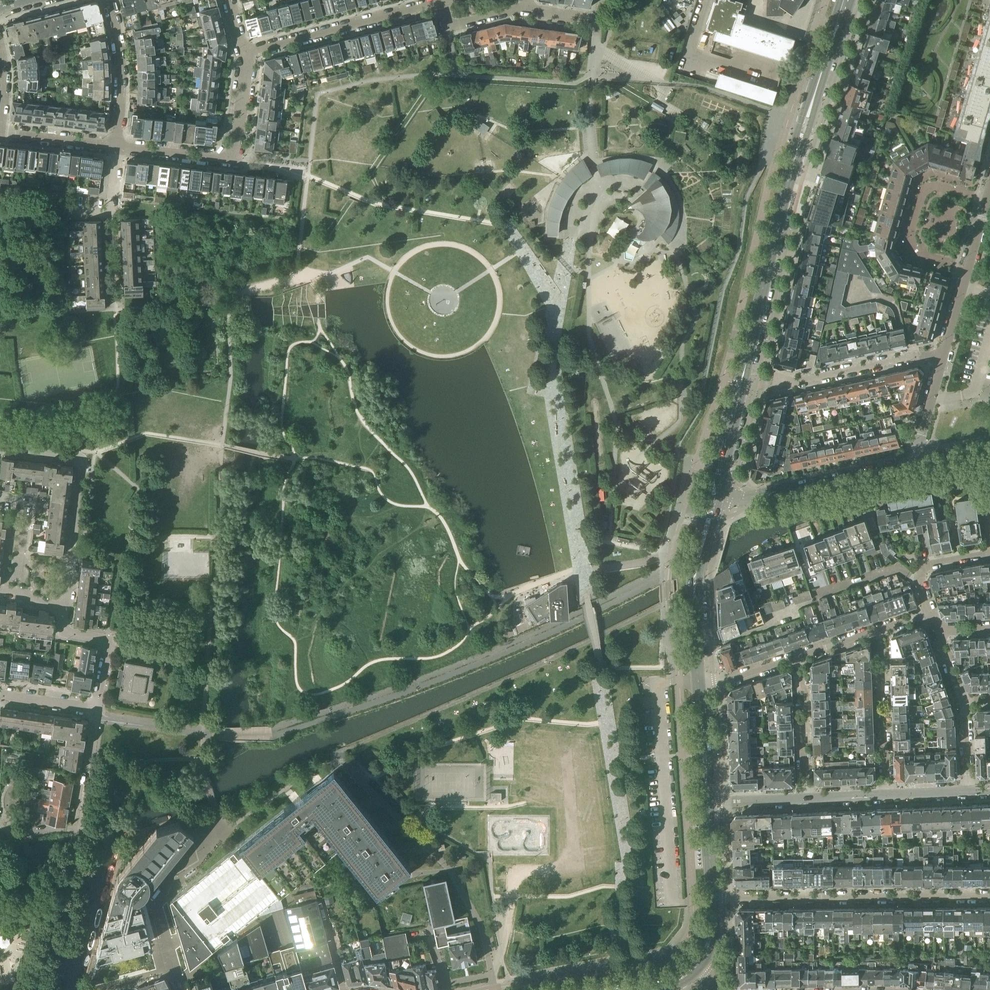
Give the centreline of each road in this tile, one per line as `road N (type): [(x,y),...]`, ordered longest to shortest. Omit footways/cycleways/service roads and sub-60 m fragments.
road 1 (secondary): [(715,495),(779,223),(844,0)]
road 2 (residential): [(34,989),(76,848),(97,709)]
road 3 (residential): [(989,897),(712,900)]
road 4 (unclassified): [(65,605),(81,460),(0,451)]
road 5 (residential): [(715,495),(760,495),(916,462)]
road 6 (residential): [(249,50),(442,1)]
road 7 (secondary): [(700,681),(697,564),(715,495)]
road 8 (unclassified): [(182,989),(156,901),(221,832)]
road 9 (residential): [(988,198),(942,359)]
road 10 (residential): [(951,262),(913,247),(922,192),(938,186),(988,198)]
road 11 (residential): [(781,384),(906,357),(942,359)]
road 12 (residential): [(887,794),(877,631)]
road 13 (residential): [(117,146),(123,74),(108,0)]
road 14 (residential): [(804,798),(800,731),(807,695),(798,657)]
road 15 (residential): [(97,709),(107,641),(66,632),(65,605)]
road 16 (residential): [(237,152),(223,158),(117,146)]
road 17 (secondary): [(708,802),(700,681)]

